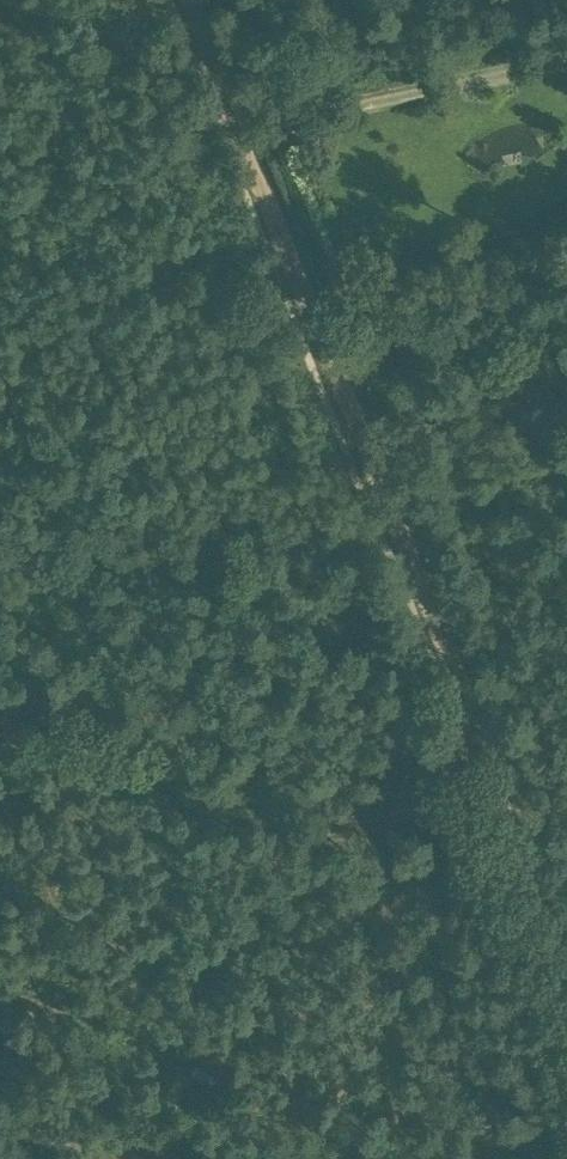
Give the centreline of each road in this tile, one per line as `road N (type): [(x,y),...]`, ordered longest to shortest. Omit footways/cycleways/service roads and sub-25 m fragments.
road 1 (track): [(191,0),(566,964)]

